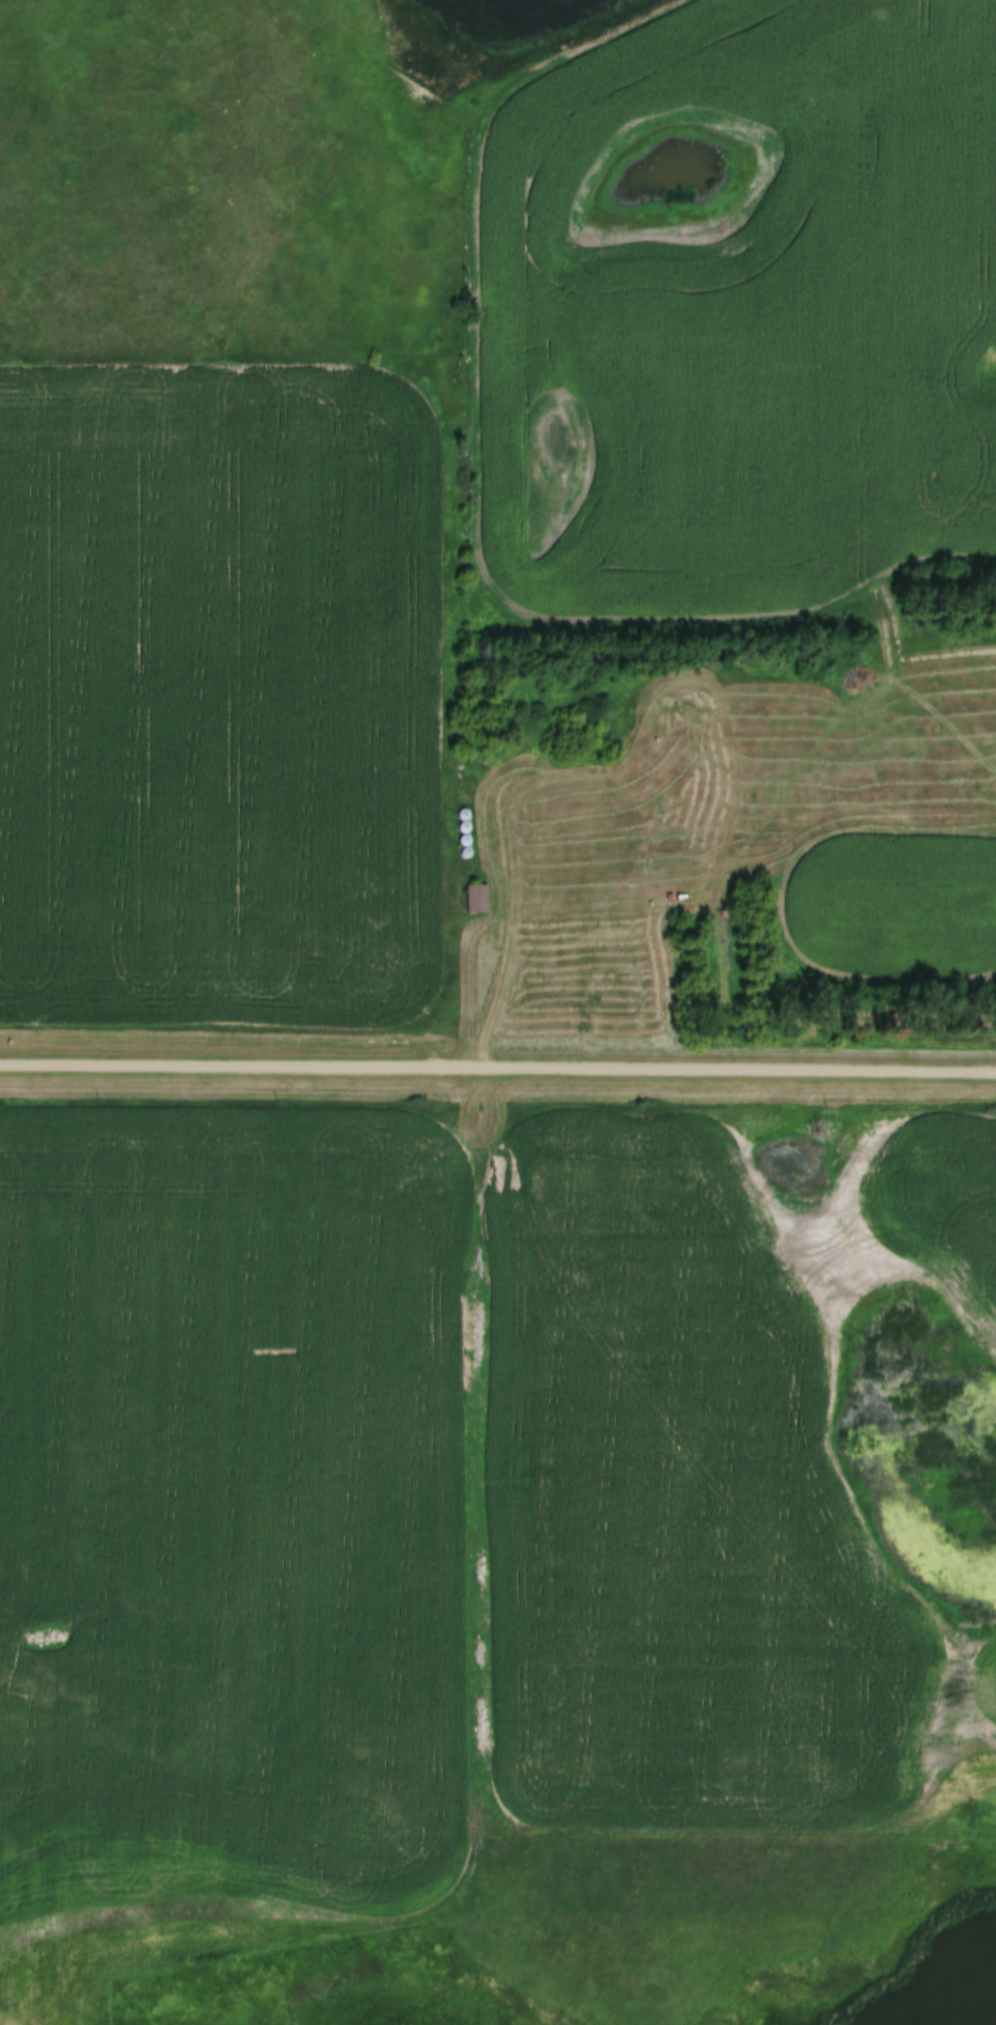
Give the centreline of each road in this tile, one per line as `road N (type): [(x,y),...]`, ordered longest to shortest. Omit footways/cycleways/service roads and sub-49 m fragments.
road 1 (residential): [(995,1071),(0,1063)]
road 2 (track): [(485,1067),(512,947),(518,864)]

